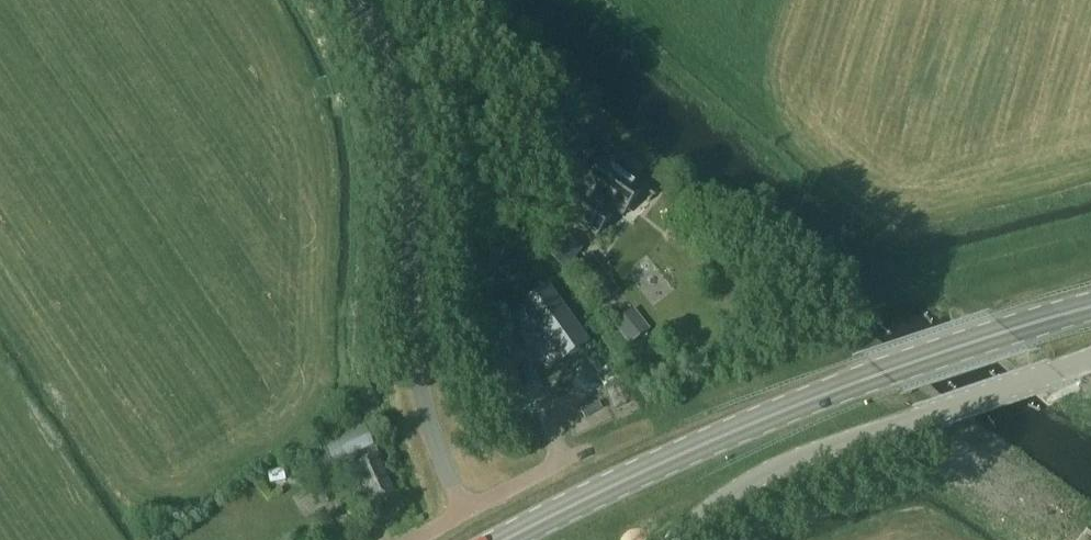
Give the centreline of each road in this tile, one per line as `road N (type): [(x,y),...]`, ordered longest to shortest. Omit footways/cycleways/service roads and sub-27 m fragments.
road 1 (primary): [(503,539),(802,402),(1090,306)]
road 2 (unclassified): [(465,511),(413,356),(407,149),(385,70),(351,0)]
road 3 (unclassified): [(674,539),(778,465),(1090,359)]
road 4 (residential): [(465,511),(592,448)]

